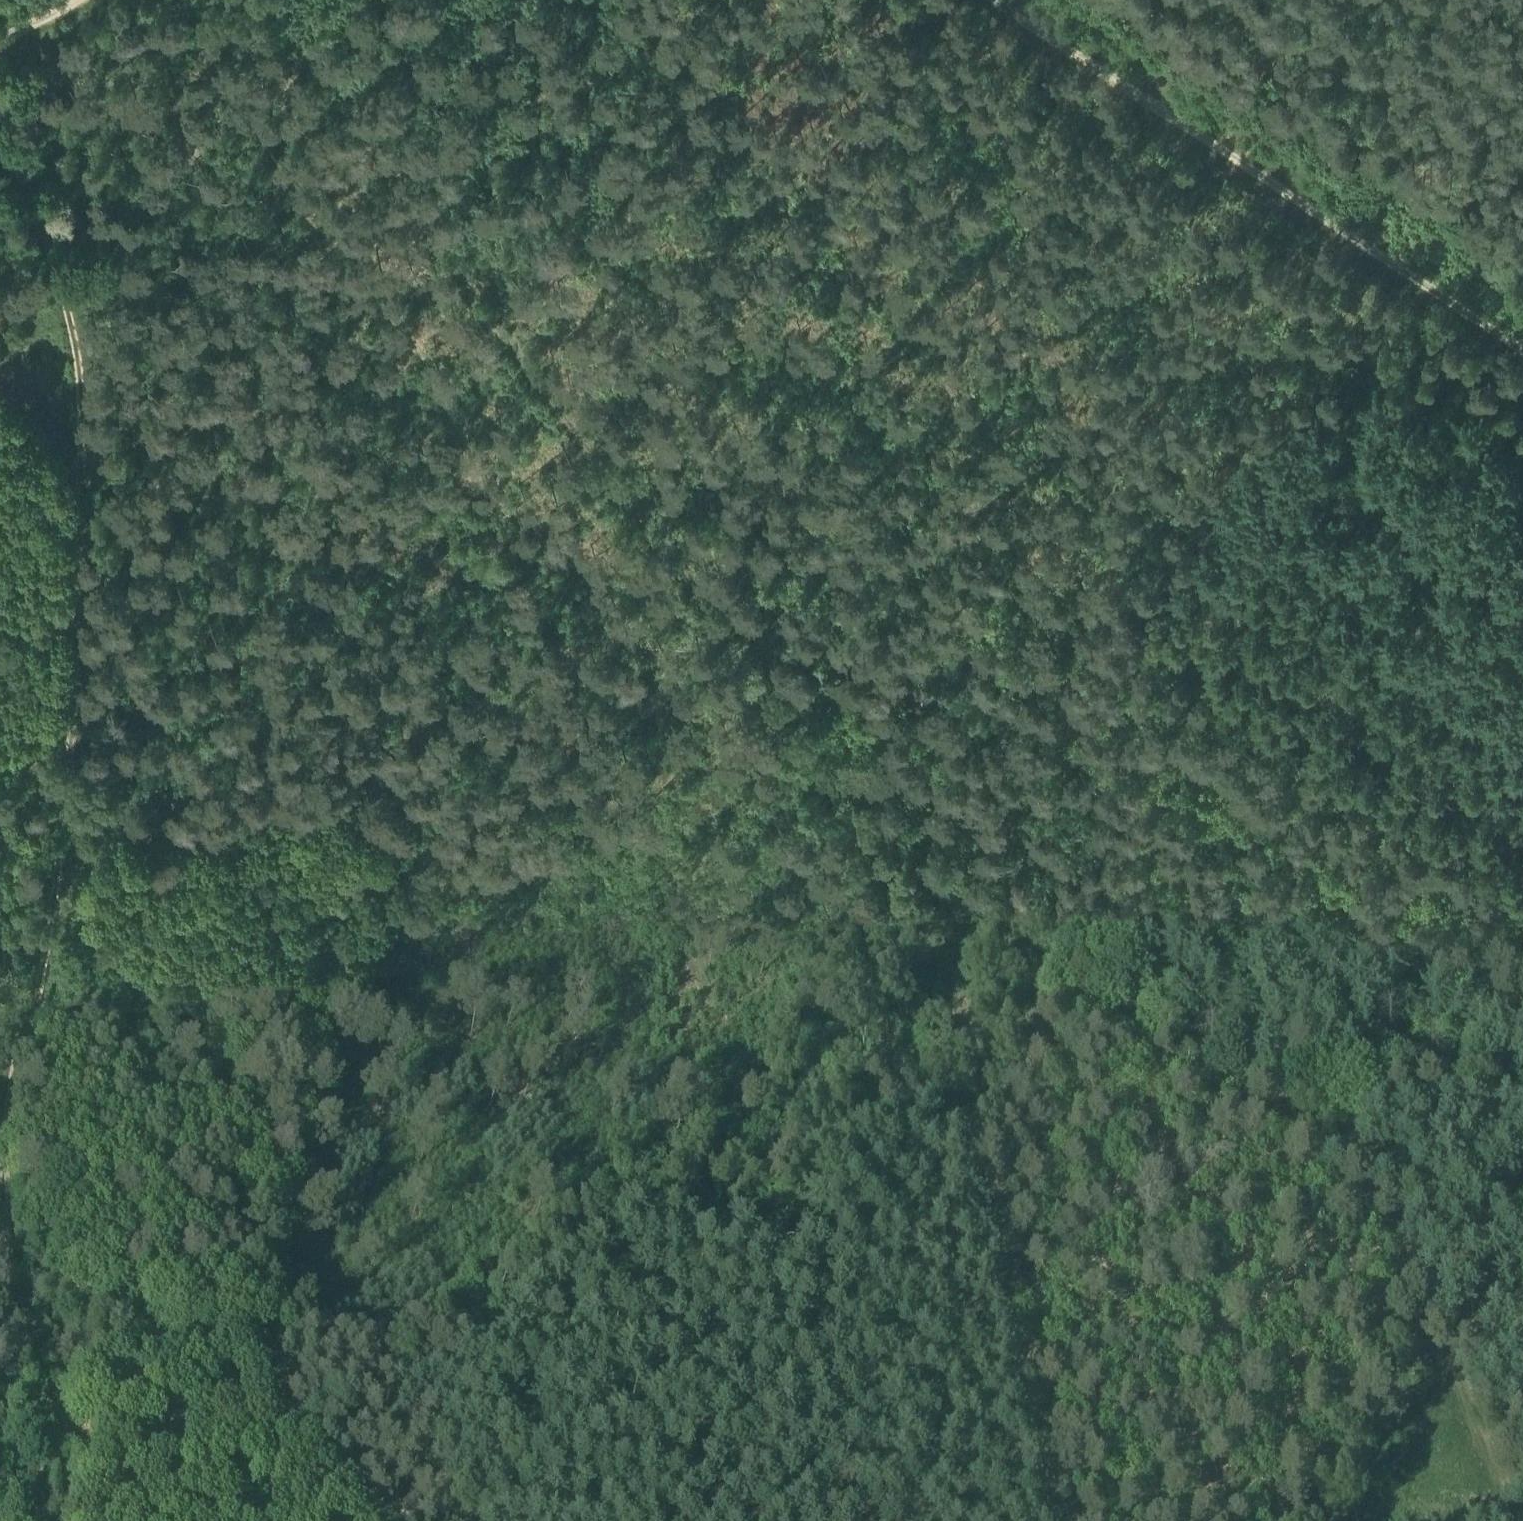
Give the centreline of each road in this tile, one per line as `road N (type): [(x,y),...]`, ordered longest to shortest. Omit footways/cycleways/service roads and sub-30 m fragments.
road 1 (track): [(0,96),(38,174),(74,306),(73,532),(58,829),(2,1218),(38,1520)]
road 2 (track): [(1055,0),(1362,201)]
road 3 (track): [(1459,0),(1362,201)]
road 4 (track): [(1362,201),(1522,303)]

